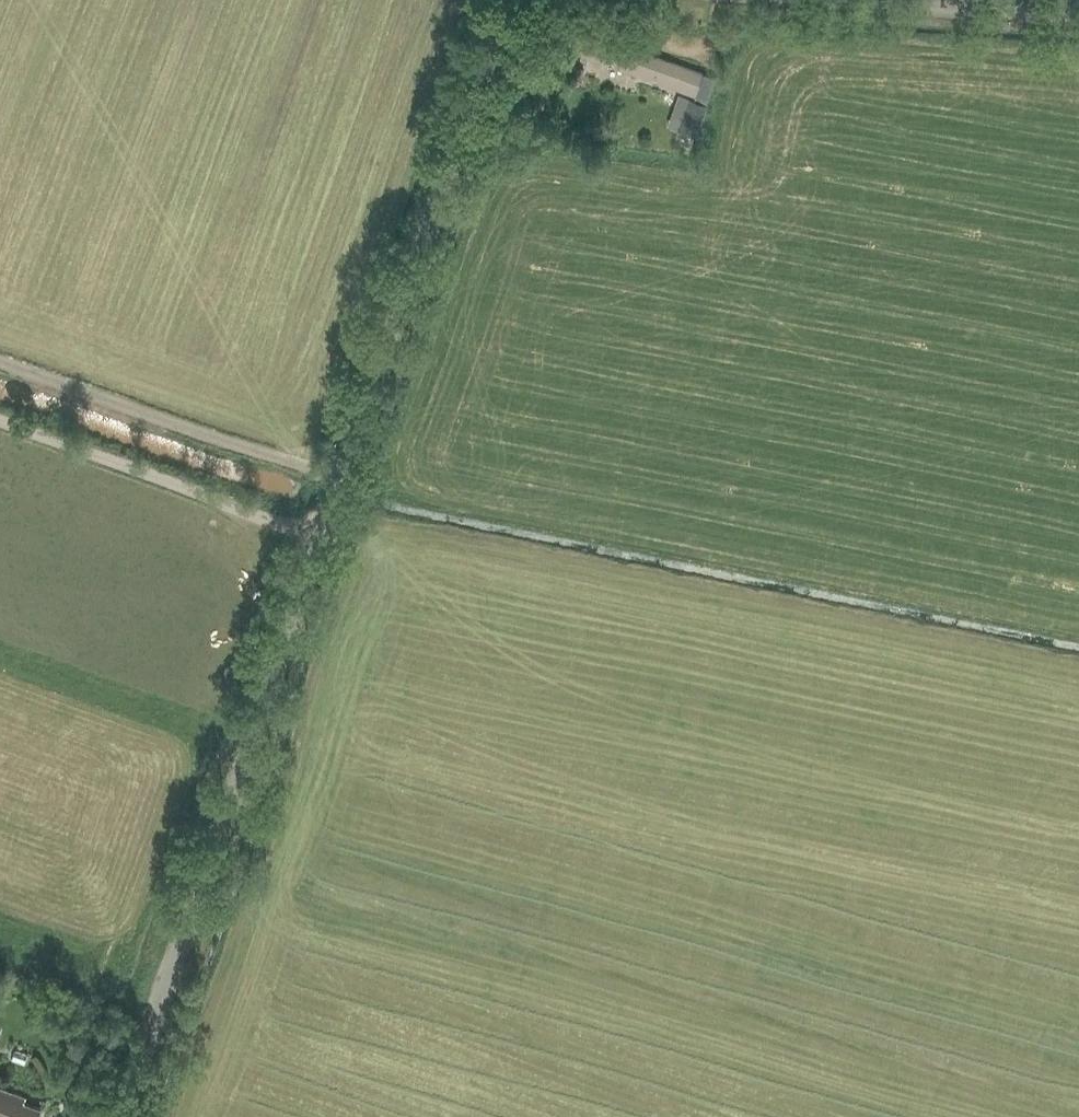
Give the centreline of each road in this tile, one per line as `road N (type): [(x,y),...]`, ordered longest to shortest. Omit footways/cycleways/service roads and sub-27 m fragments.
road 1 (unclassified): [(121,1116),(508,0)]
road 2 (track): [(341,481),(0,358)]
road 3 (track): [(320,538),(0,423)]
road 4 (unclassified): [(1078,11),(914,0)]

